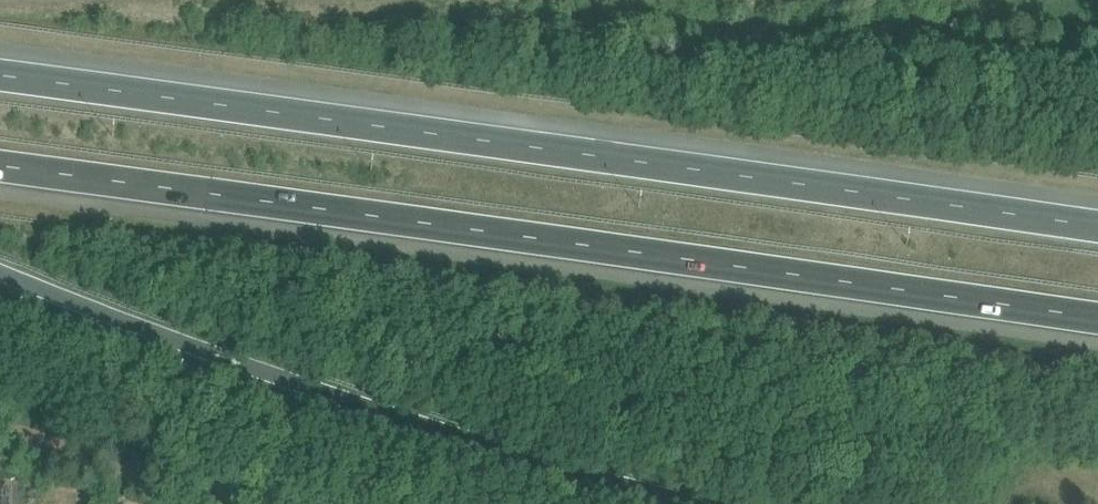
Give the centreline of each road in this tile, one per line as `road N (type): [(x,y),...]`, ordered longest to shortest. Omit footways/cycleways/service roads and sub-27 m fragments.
road 1 (motorway): [(0,166),(1097,319)]
road 2 (motorway): [(1097,229),(0,78)]
road 3 (motorway): [(0,275),(373,413),(680,503)]

